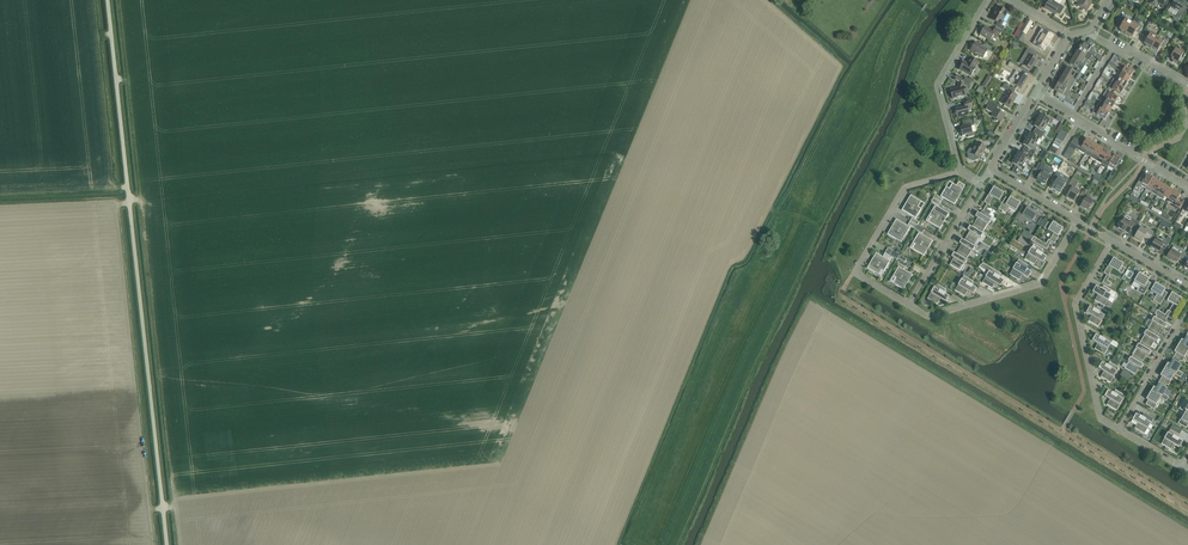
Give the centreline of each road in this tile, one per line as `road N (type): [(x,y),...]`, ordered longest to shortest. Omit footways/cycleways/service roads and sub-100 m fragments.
road 1 (track): [(922,11),(679,544)]
road 2 (unclassified): [(169,544),(111,0)]
road 3 (residential): [(960,170),(903,188),(856,267),(858,276),(908,305)]
road 4 (residential): [(908,305),(930,316),(1039,284),(1078,221)]
road 5 (residential): [(1119,430),(1100,419),(1076,302),(1111,241)]
road 6 (residential): [(987,0),(937,87),(960,170)]
road 7 (residential): [(1187,186),(1035,93)]
road 8 (residential): [(908,305),(980,183)]
road 9 (residential): [(1119,430),(1187,311)]

